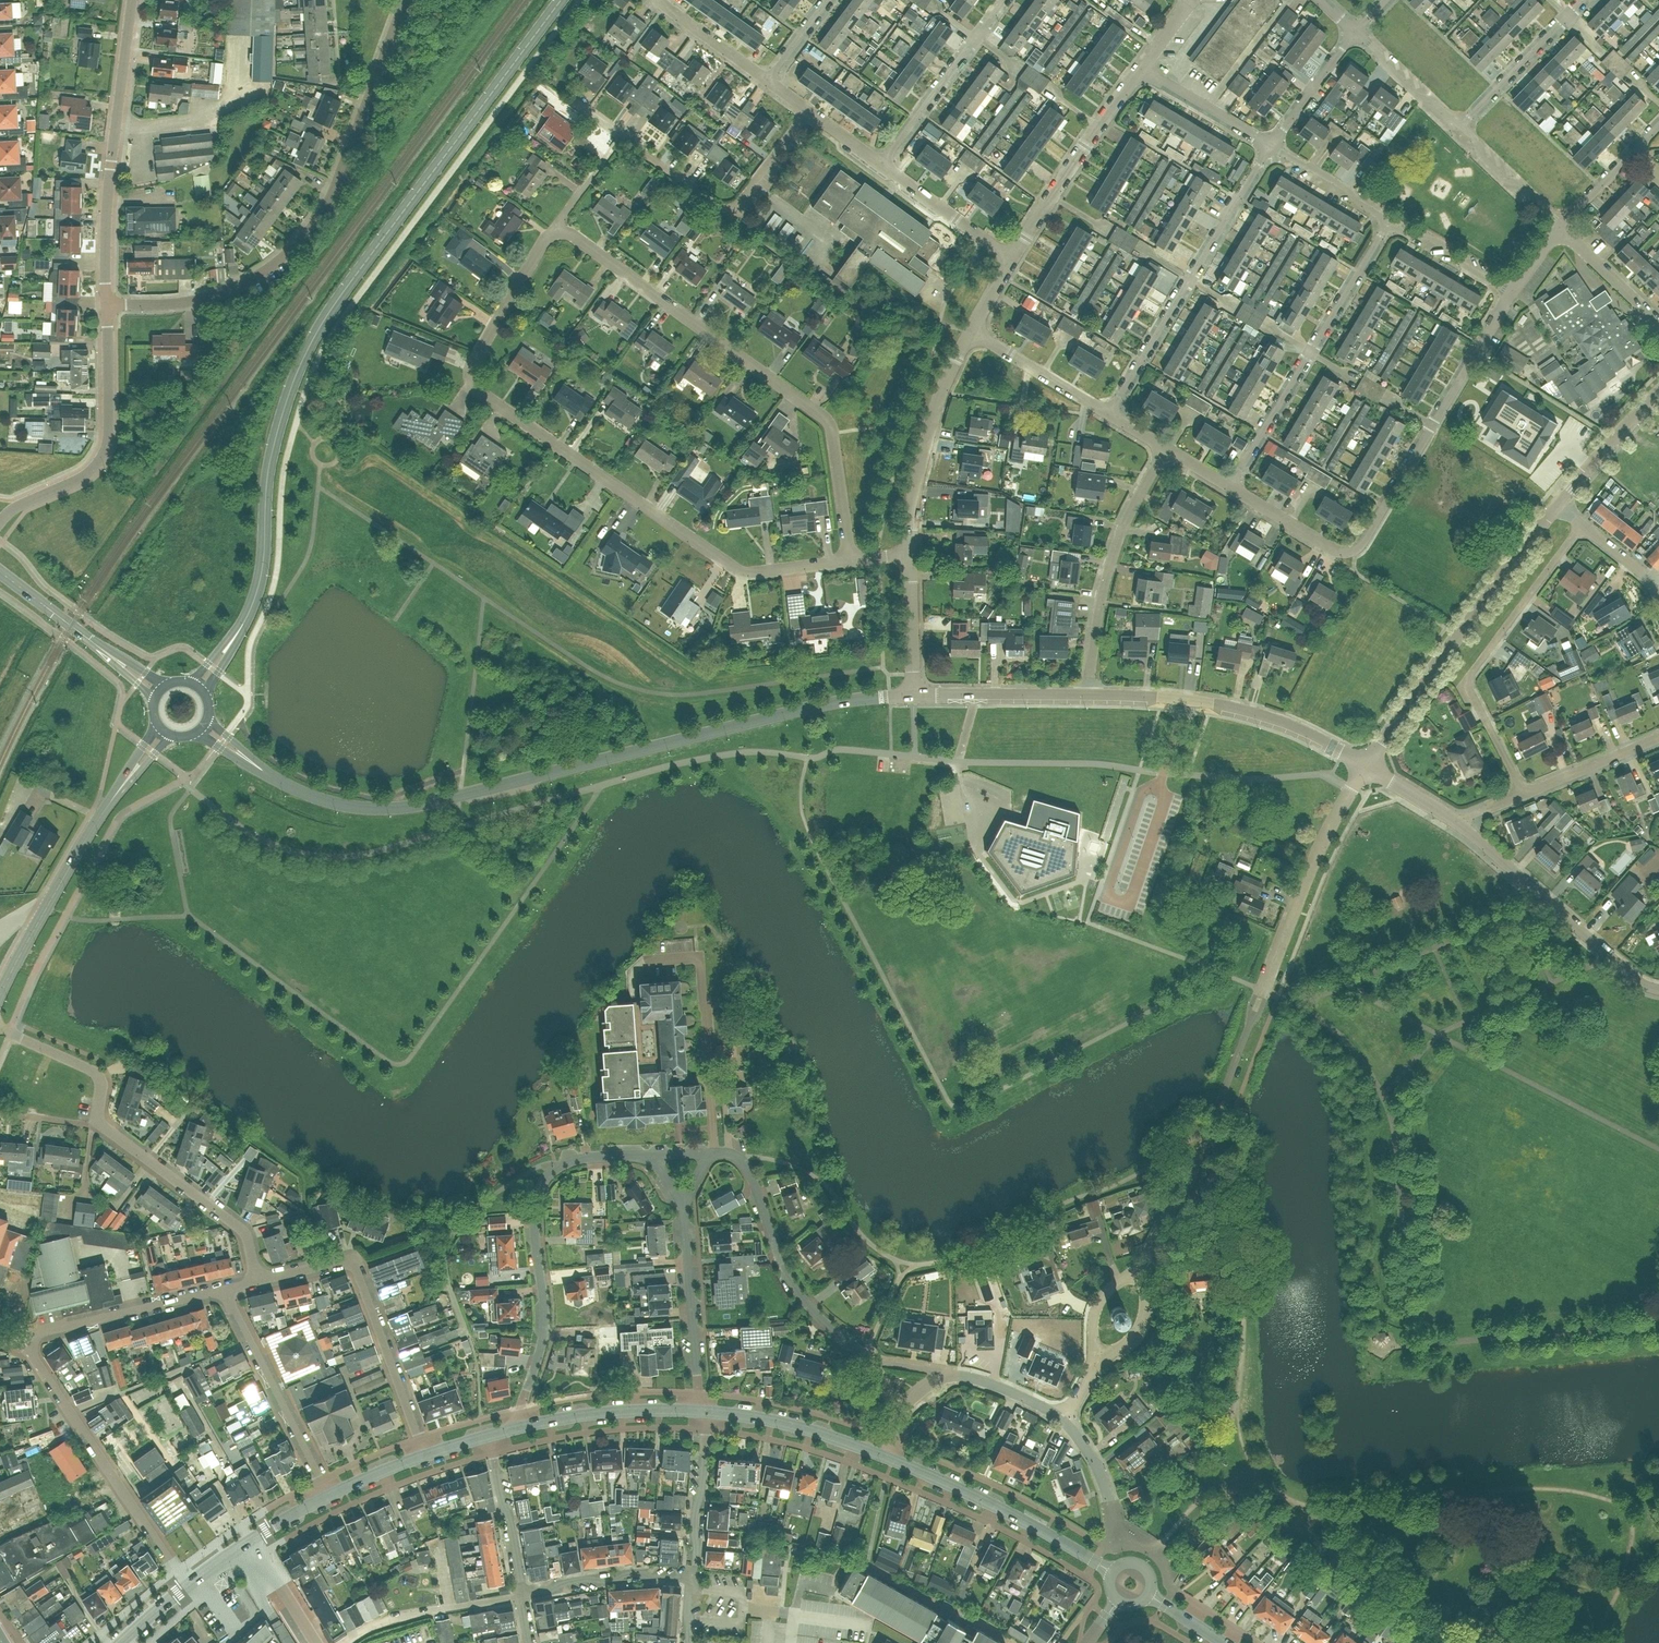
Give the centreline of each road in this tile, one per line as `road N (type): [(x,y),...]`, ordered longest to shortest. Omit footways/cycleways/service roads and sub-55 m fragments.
road 1 (tertiary): [(237,634),(261,580),(276,437),(316,334),(561,0)]
road 2 (tertiary): [(250,762),(331,803),(409,806),(812,707),(913,694)]
road 3 (residential): [(559,233),(545,239),(469,364),(474,388),(737,568),(844,558)]
road 4 (residential): [(107,304),(206,296),(272,261),(318,199),(399,0)]
road 5 (residential): [(844,558),(827,420),(559,233)]
road 6 (residential): [(259,1281),(244,1231),(100,1124),(100,1075),(0,1028)]
road 7 (unclassified): [(1658,990),(1629,983),(1455,826),(1364,764)]
road 8 (residential): [(522,1427),(519,1411),(543,1325),(532,1221),(540,1184),(563,1163),(586,1157),(650,1156)]
road 9 (residential): [(898,1417),(863,1354),(791,1284),(741,1160),(709,1154)]
road 10 (residential): [(1336,553),(1360,550),(1513,292)]
road 11 (tertiary): [(1364,764),(1555,503)]
road 12 (residential): [(1522,795),(1466,678),(1582,525)]
road 13 (residential): [(573,104),(727,214),(808,110)]
road 14 (residential): [(1108,416),(1271,148)]
road 15 (residential): [(1230,489),(1392,221)]
road 16 (unclassified): [(107,304),(107,206),(131,0)]
road 17 (residential): [(425,1455),(354,1266),(335,1260),(259,1281)]
road 18 (residential): [(23,1343),(194,1583)]
road 19 (tertiary): [(1364,764),(1236,708),(1089,696)]
road 20 (unclassified): [(0,522),(99,461),(106,442),(107,304)]
road 21 (residential): [(1089,696),(1103,590),(1122,529),(1163,448)]
road 22 (tertiary): [(1112,1571),(1020,1516),(884,1457)]
road 23 (residential): [(1263,990),(1364,764)]
road 24 (residential): [(911,555),(919,467),(970,333)]
road 25 (residential): [(222,1291),(329,1495)]
road 26 (residential): [(1011,257),(1140,67)]
road 27 (residential): [(702,1411),(683,1201)]
road 28 (residential): [(222,1291),(42,1331),(23,1343)]
road 29 (residential): [(881,162),(1004,0)]
road 30 (tertiary): [(96,823),(0,996)]
road 31 (residential): [(1066,1420),(1025,1397),(951,1376),(929,1384),(898,1417)]
road 32 (tertiary): [(884,1457),(826,1435),(702,1411)]
road 33 (tertiary): [(702,1411),(609,1413),(522,1427)]
road 34 (tertiary): [(913,694),(1089,696)]
road 35 (residential): [(1462,124),(1585,0)]
road 36 (residential): [(521,1595),(595,1578),(691,1576)]
road 37 (residential): [(691,1576),(702,1411)]
road 38 (residential): [(492,1436),(521,1595)]
road 39 (residential): [(1108,416),(970,333)]
road 40 (residential): [(1011,257),(881,162)]
road 41 (residential): [(1271,148),(1140,67)]
road 42 (tertiary): [(1555,503),(1658,393)]
road 43 (residential): [(1658,738),(1522,795)]
road 44 (residential): [(1561,228),(1519,183),(1481,159),(1462,124)]
road 45 (residential): [(1271,148),(1355,33)]
road 46 (residential): [(1462,124),(1417,97),(1355,33)]
road 47 (residential): [(1392,221),(1271,148)]
road 48 (residential): [(1513,292),(1392,221)]
road 49 (residential): [(913,694),(911,555)]
road 50 (residential): [(388,1619),(521,1595)]
road 51 (residential): [(1658,321),(1561,228)]
road 52 (residential): [(766,77),(658,0)]
road 53 (residential): [(1336,553),(1230,489)]
road 54 (tertiary): [(97,646),(0,570)]
road 55 (residential): [(317,1642),(253,1539)]

